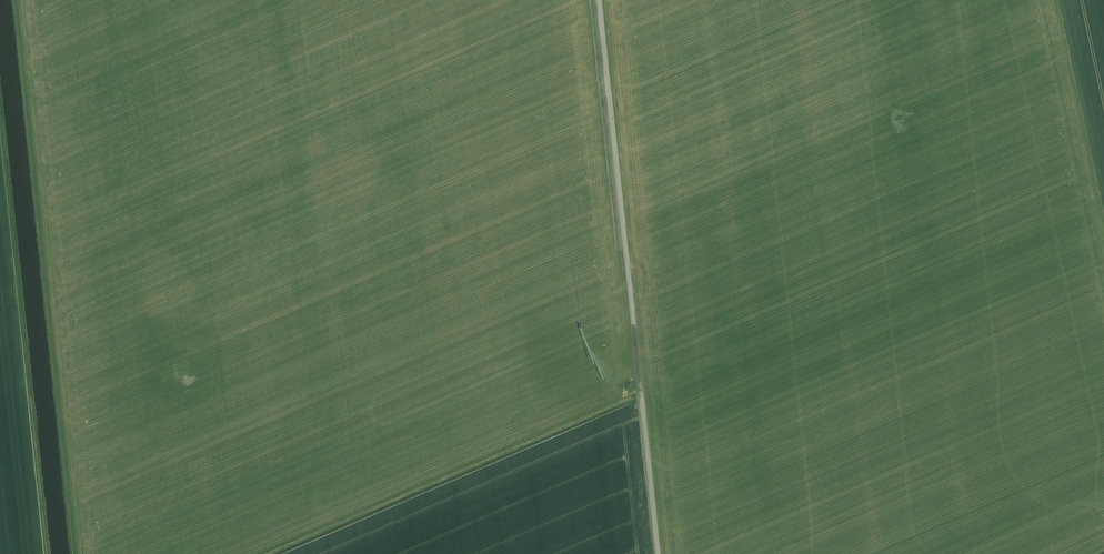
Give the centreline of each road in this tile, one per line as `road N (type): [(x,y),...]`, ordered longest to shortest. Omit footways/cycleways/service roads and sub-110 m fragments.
road 1 (unclassified): [(659,553),(599,0)]

